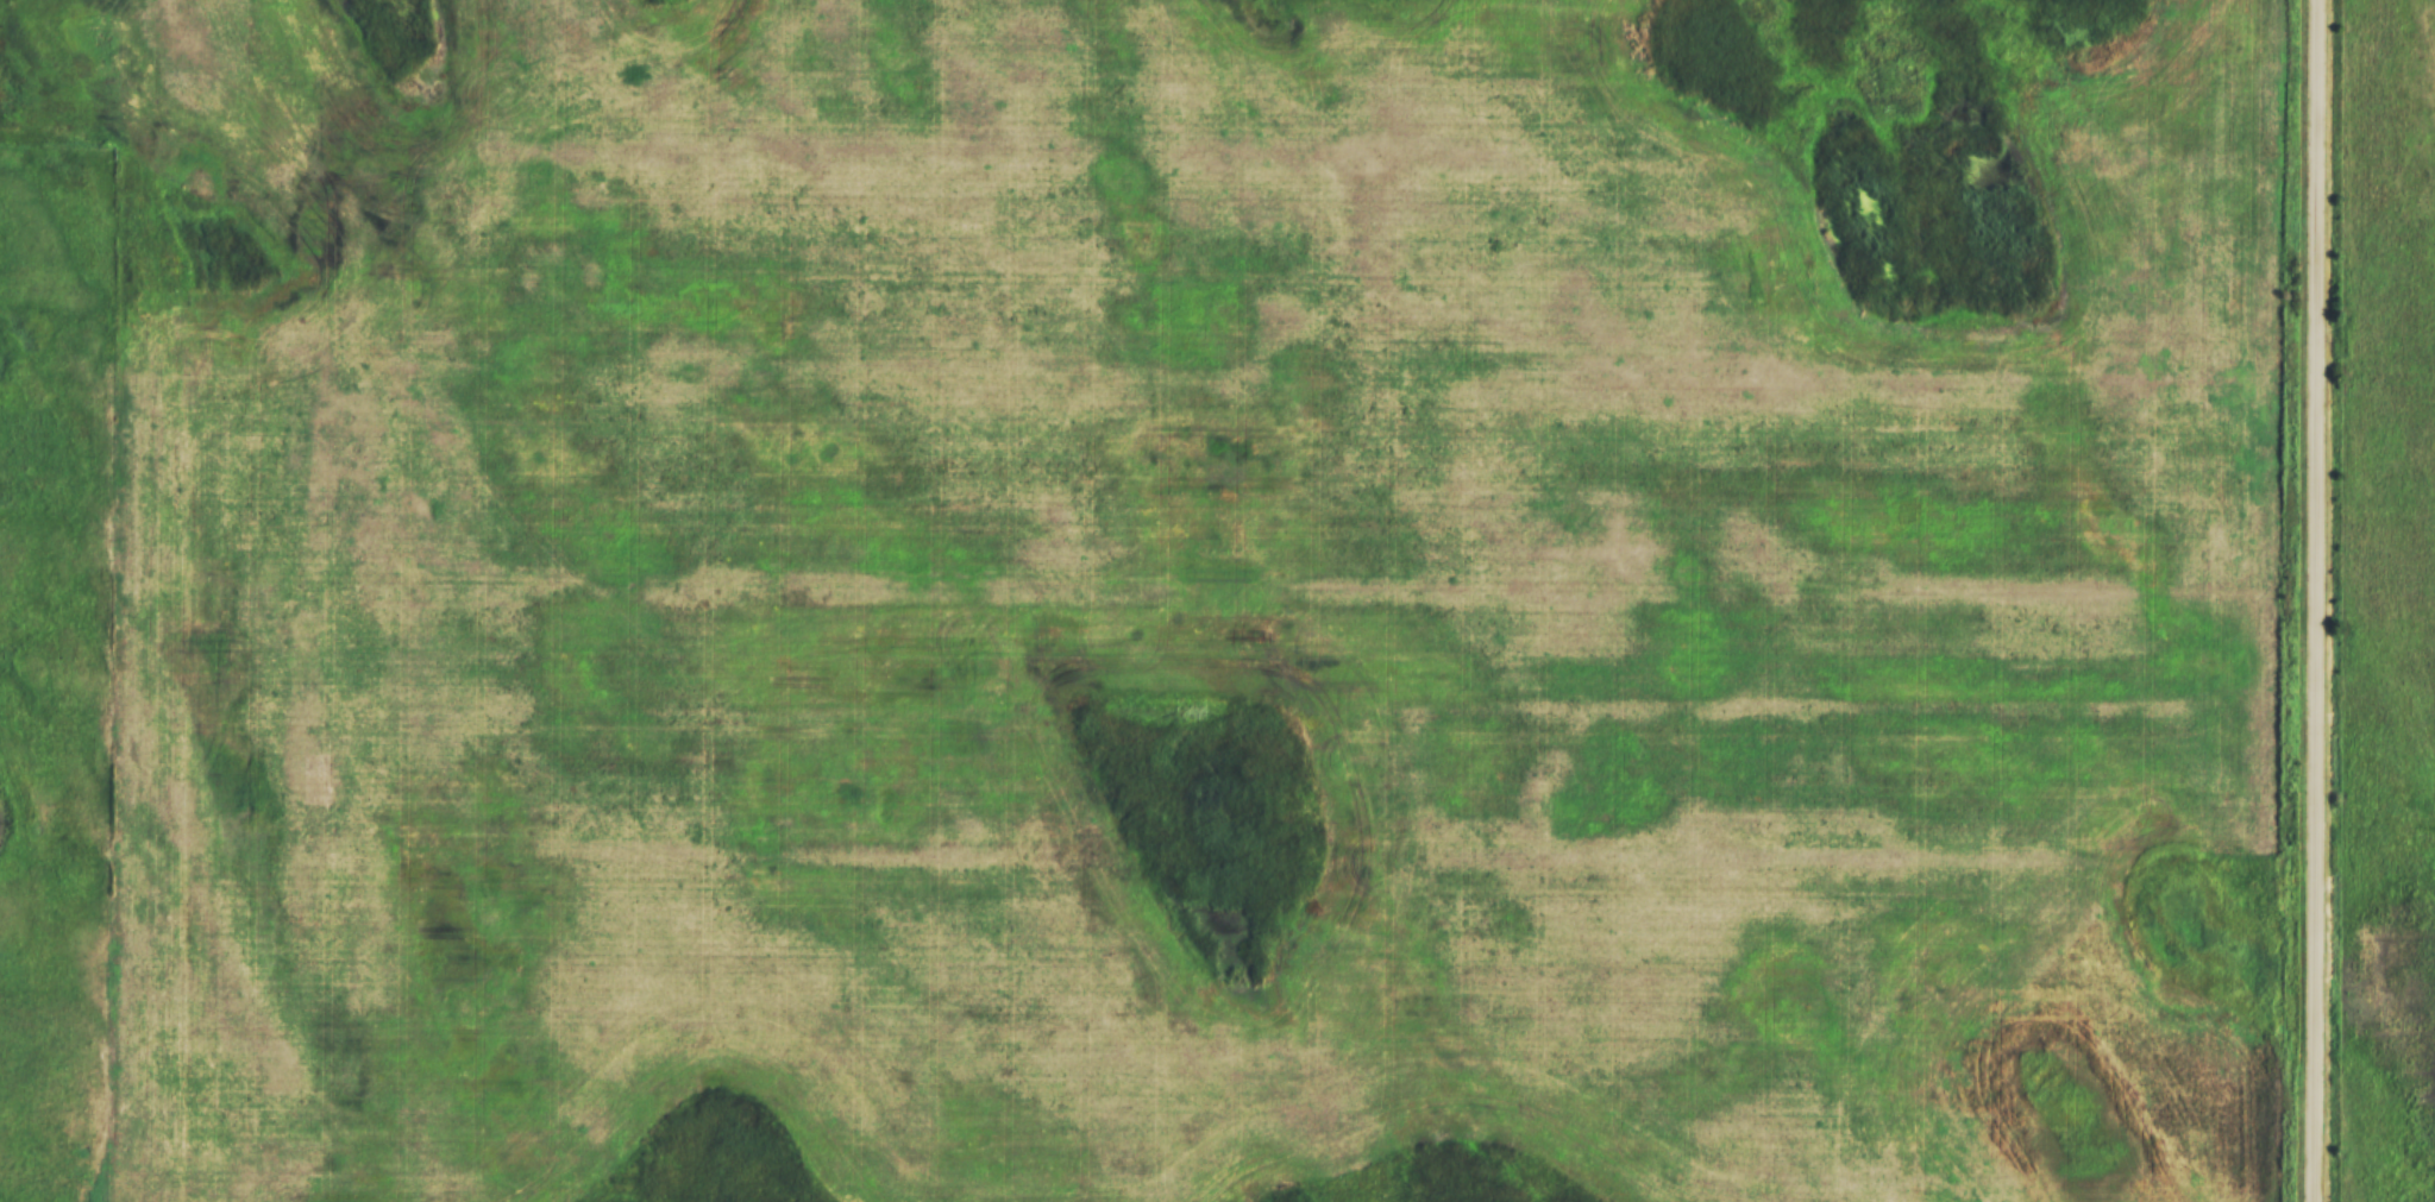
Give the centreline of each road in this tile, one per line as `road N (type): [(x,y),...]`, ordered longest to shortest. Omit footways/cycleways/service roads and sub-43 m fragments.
road 1 (residential): [(2312,1201),(2317,0)]

